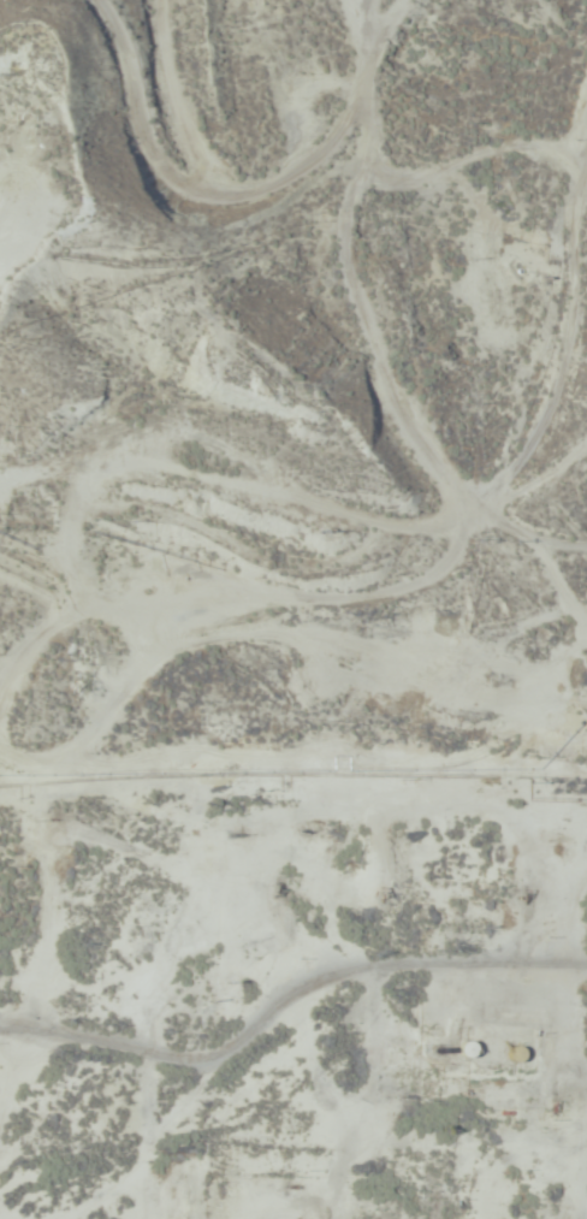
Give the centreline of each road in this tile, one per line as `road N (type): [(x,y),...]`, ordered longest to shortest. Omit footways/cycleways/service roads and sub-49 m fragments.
road 1 (track): [(586,778),(223,779),(0,789)]

